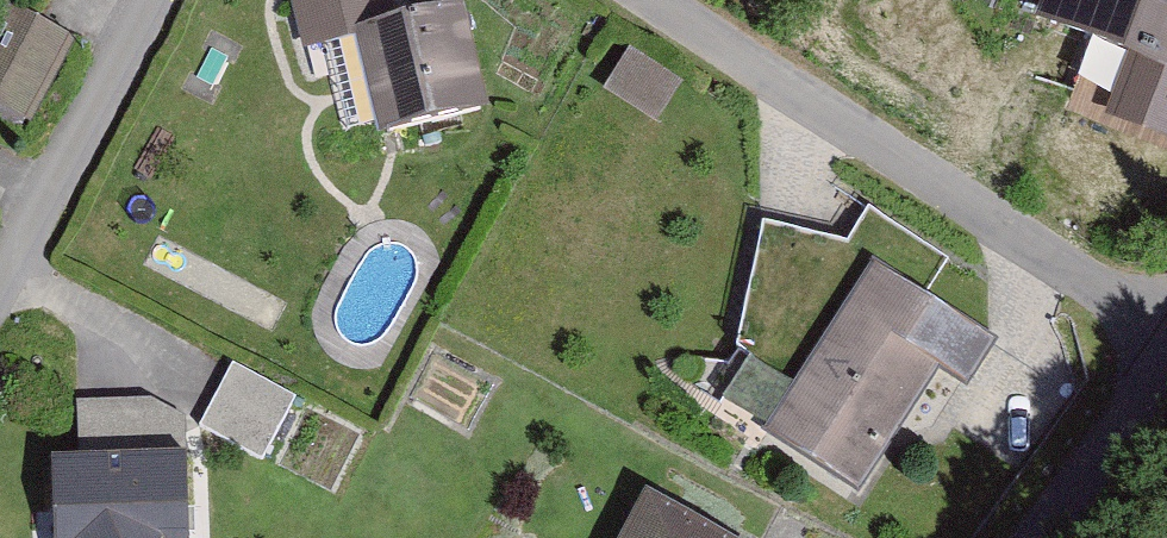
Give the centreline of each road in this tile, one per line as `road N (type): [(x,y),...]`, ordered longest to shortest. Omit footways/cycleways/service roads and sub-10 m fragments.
road 1 (residential): [(1166,340),(649,0)]
road 2 (residential): [(154,0),(0,282)]
road 3 (residential): [(1166,364),(1034,537)]

